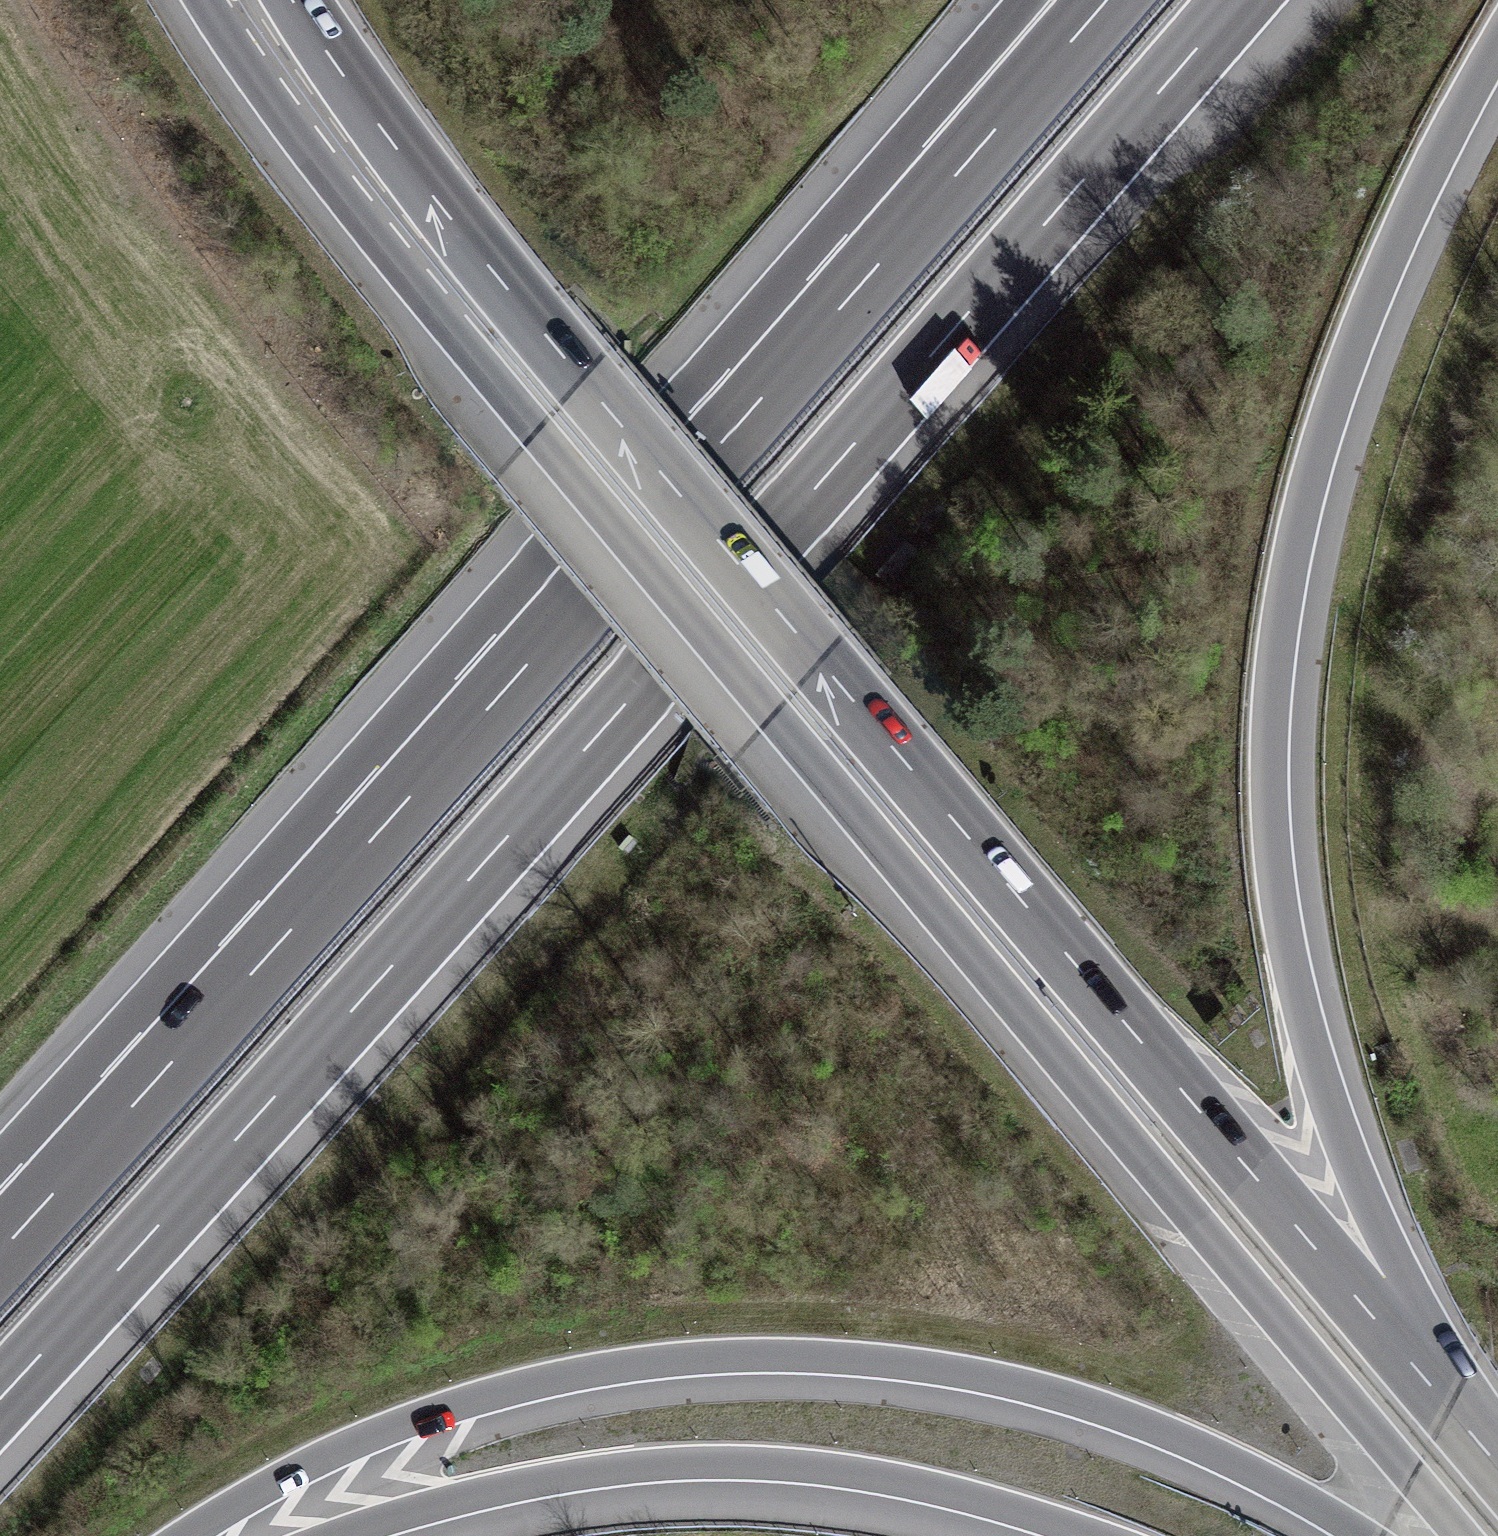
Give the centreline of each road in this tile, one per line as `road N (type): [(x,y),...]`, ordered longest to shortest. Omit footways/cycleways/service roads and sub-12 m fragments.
road 1 (motorway): [(197,0),(375,245),(1455,1535)]
road 2 (motorway): [(1497,1466),(582,378),(432,193),(298,0)]
road 3 (motorway): [(0,1403),(432,927),(1242,0)]
road 4 (motorway): [(1497,1455),(1408,1291),(1330,1100),(1288,928),(1273,760),(1290,592),(1329,429),(1394,257),(1497,54)]
road 5 (motorway): [(925,206),(0,1249)]
road 6 (motorway): [(205,1535),(364,1447),(477,1407),(630,1375),(791,1366),(929,1376),(1073,1410),(1207,1461),(1347,1535)]
road 7 (motorway): [(343,1535),(486,1500),(665,1476),(875,1489),(1051,1535)]
road 8 (motorway): [(1105,0),(925,206)]
road 9 (motorway): [(1046,0),(925,206)]
road 10 (track): [(1428,1535),(1497,1401)]

